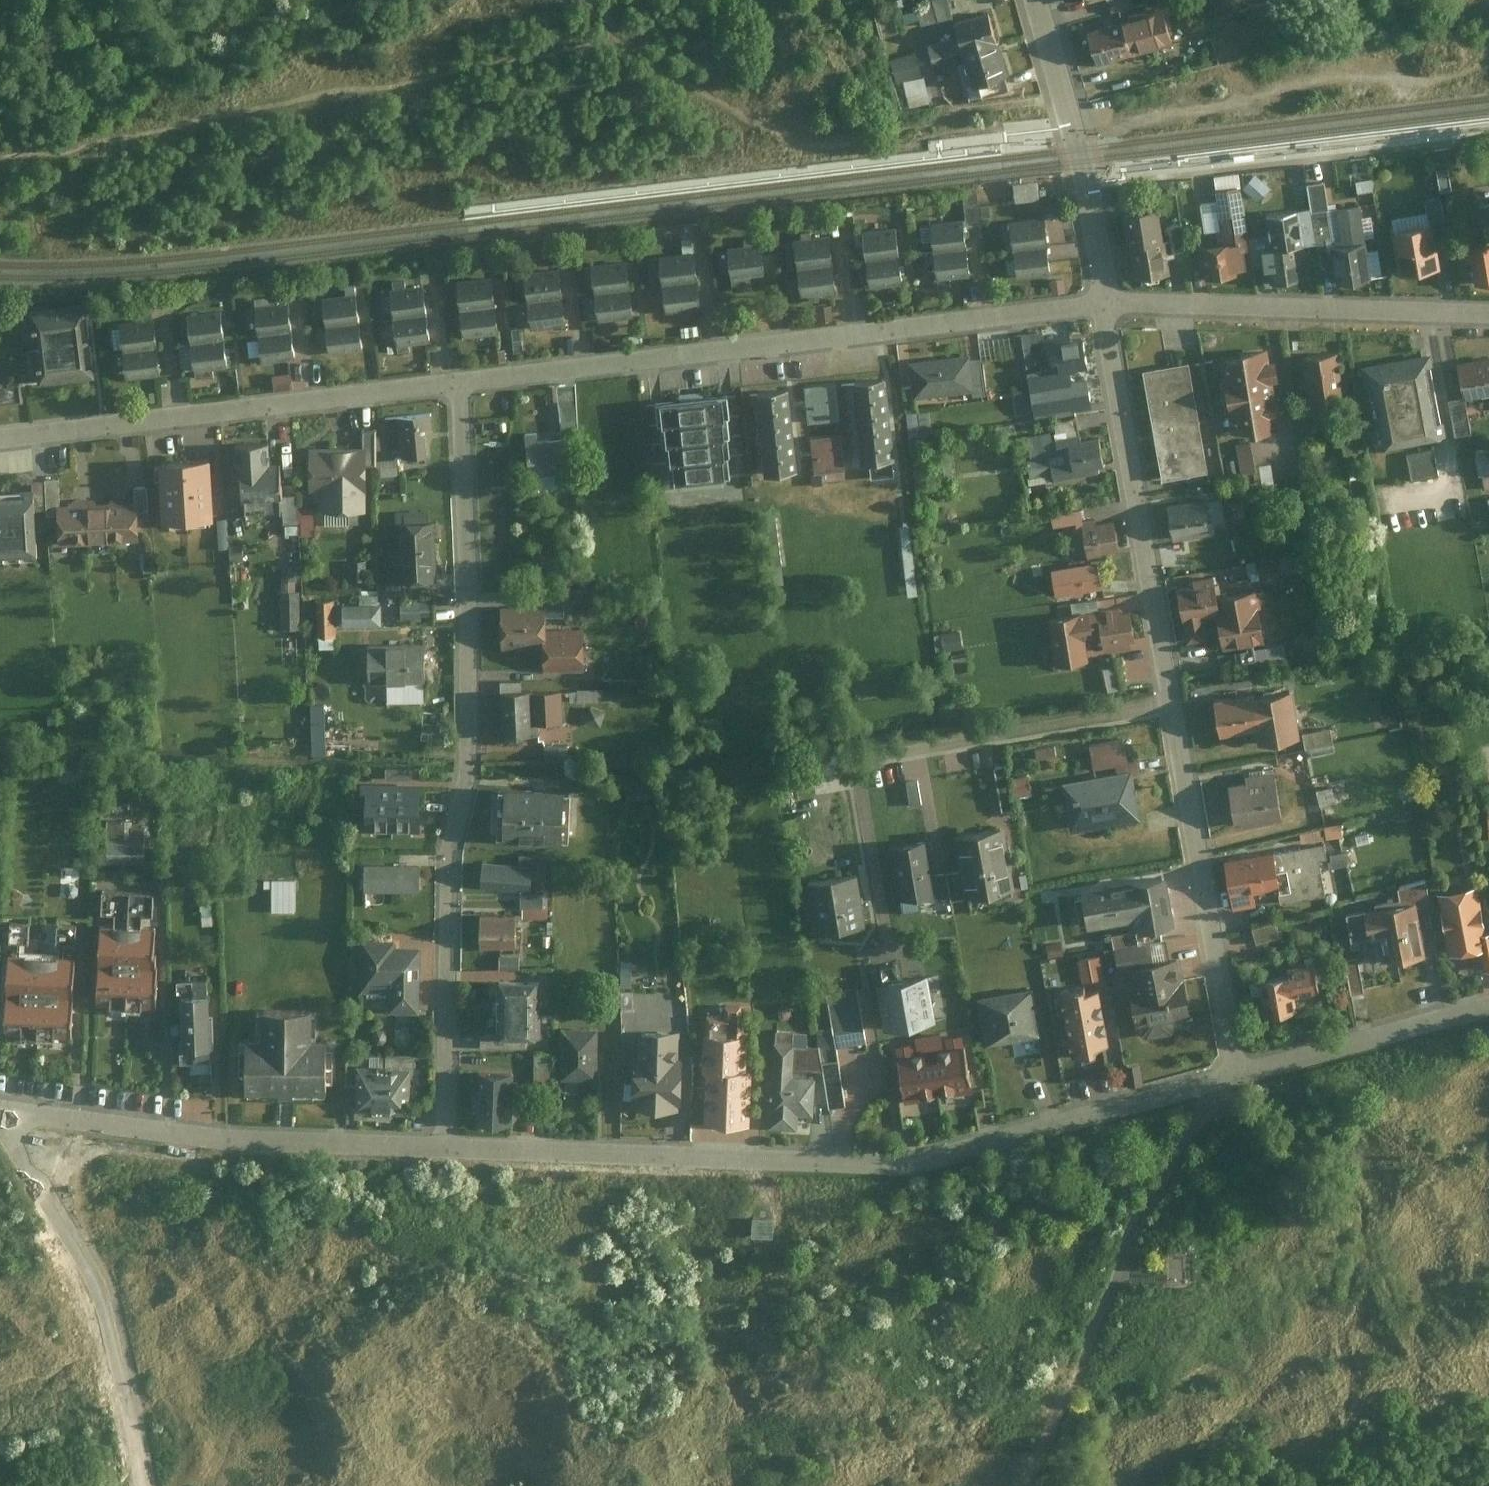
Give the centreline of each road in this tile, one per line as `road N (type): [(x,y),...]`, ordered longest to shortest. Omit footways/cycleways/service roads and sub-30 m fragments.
road 1 (residential): [(447,1156),(911,1171),(1228,1081)]
road 2 (residential): [(1105,304),(1228,1081)]
road 3 (residential): [(461,385),(469,628),(464,776),(447,859),(447,1156)]
road 4 (residential): [(461,385),(1105,304)]
road 5 (residential): [(0,440),(461,385)]
road 6 (residential): [(0,1117),(215,1147),(447,1156)]
road 7 (track): [(0,1118),(107,1294),(148,1485)]
road 8 (residential): [(1488,317),(1105,304)]
road 9 (residential): [(1039,0),(1087,174),(1105,304)]
road 10 (residential): [(1228,1081),(1488,1009)]

